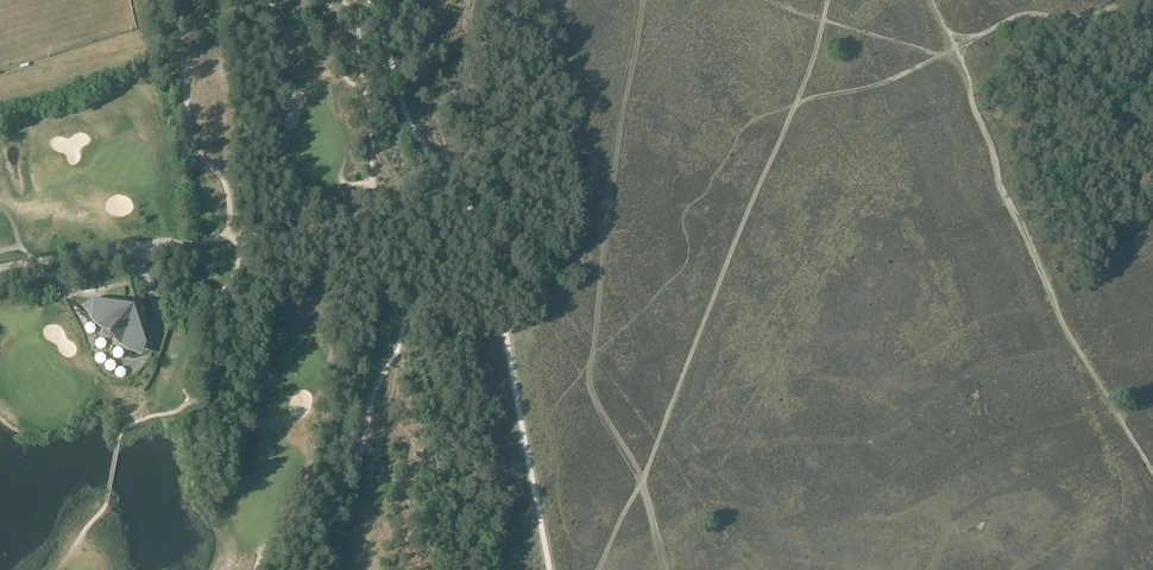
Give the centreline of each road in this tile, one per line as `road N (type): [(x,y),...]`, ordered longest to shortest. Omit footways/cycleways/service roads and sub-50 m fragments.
road 1 (track): [(830,0),(796,103),(599,569)]

